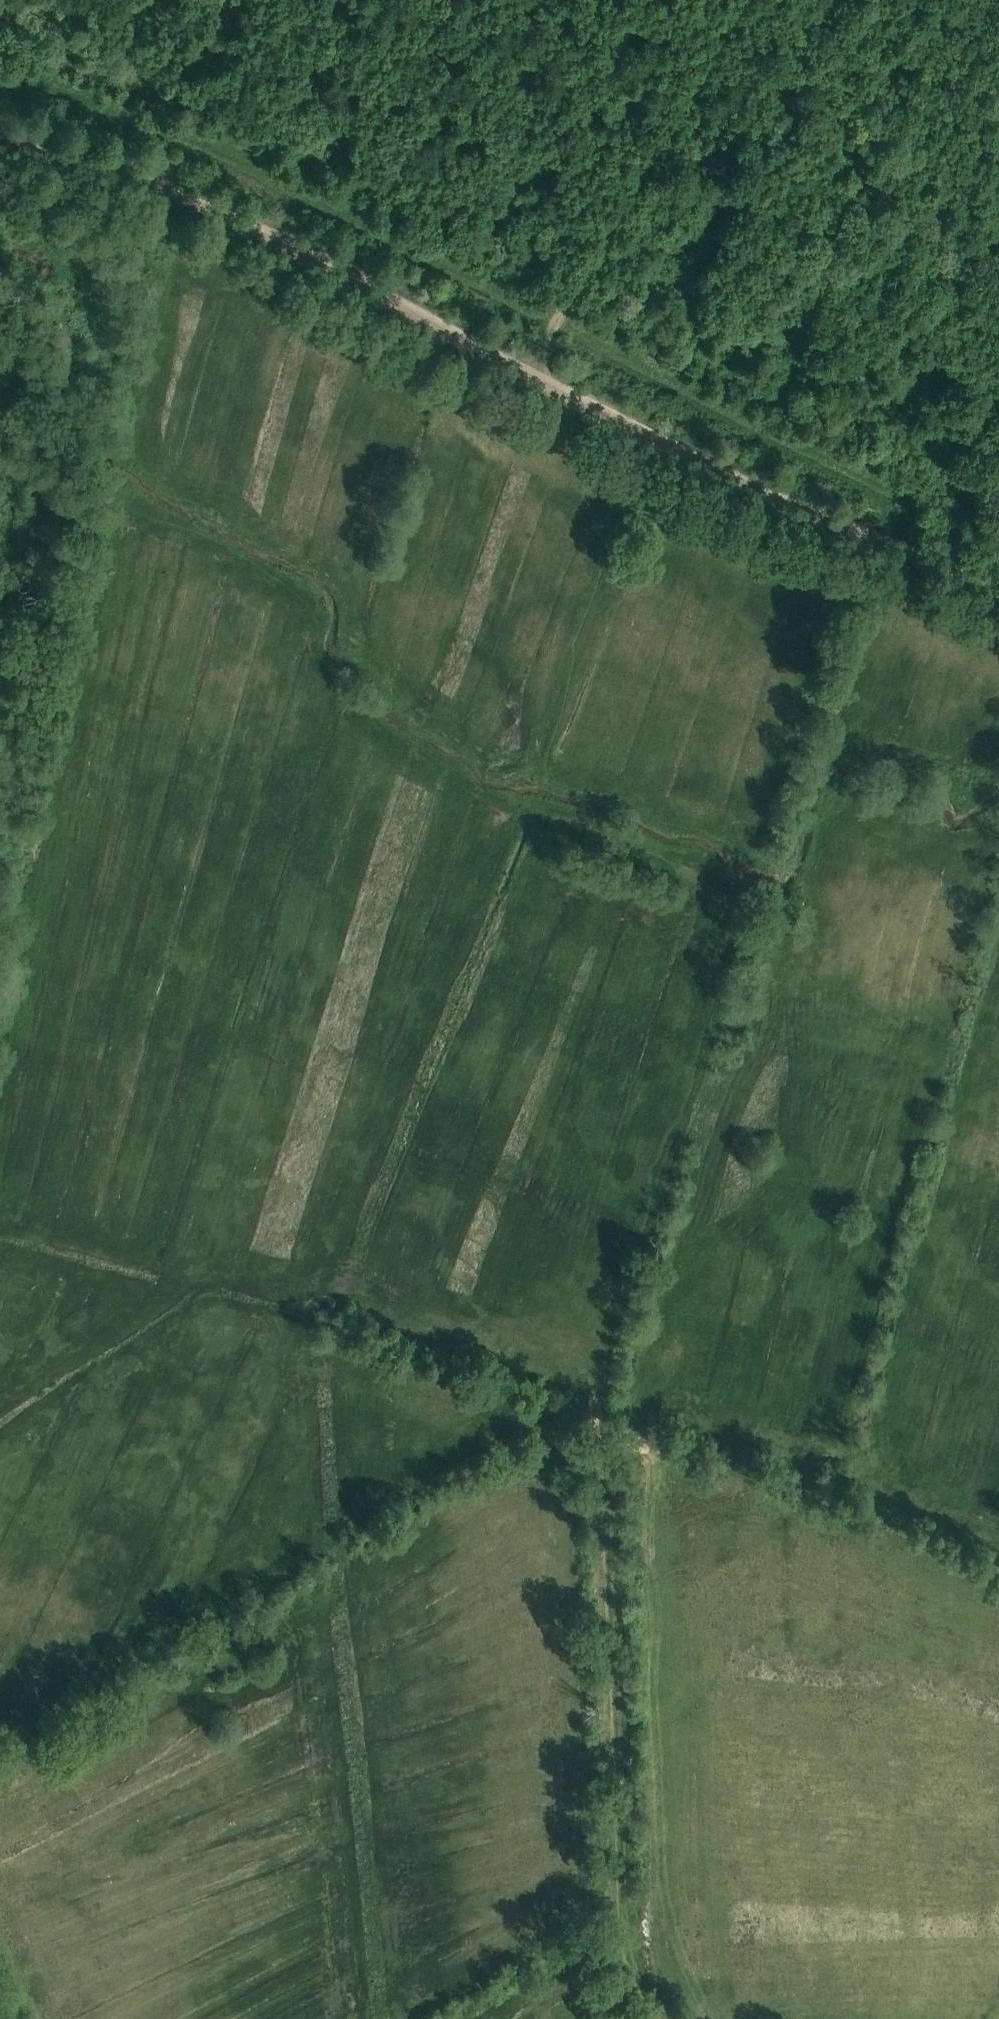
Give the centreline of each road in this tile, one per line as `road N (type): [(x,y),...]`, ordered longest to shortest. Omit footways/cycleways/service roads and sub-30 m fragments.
road 1 (track): [(0,127),(140,174),(526,371)]
road 2 (track): [(526,371),(800,508),(998,589)]
road 3 (track): [(744,0),(526,371)]

